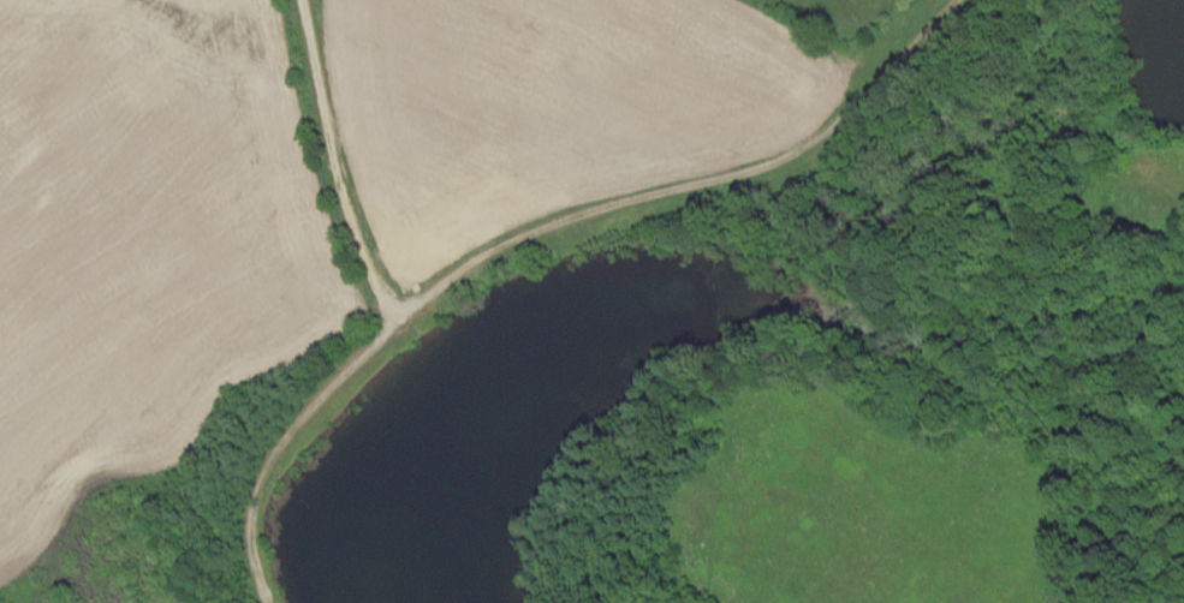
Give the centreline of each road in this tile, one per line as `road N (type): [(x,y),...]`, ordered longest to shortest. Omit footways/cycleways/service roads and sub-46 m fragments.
road 1 (track): [(261,602),(245,565),(245,486),(276,438),(391,317),(516,235),(780,160),(831,127),(955,0)]
road 2 (track): [(303,0),(352,234),(391,317)]
road 3 (track): [(1183,177),(1160,173),(1130,142),(1102,0)]

